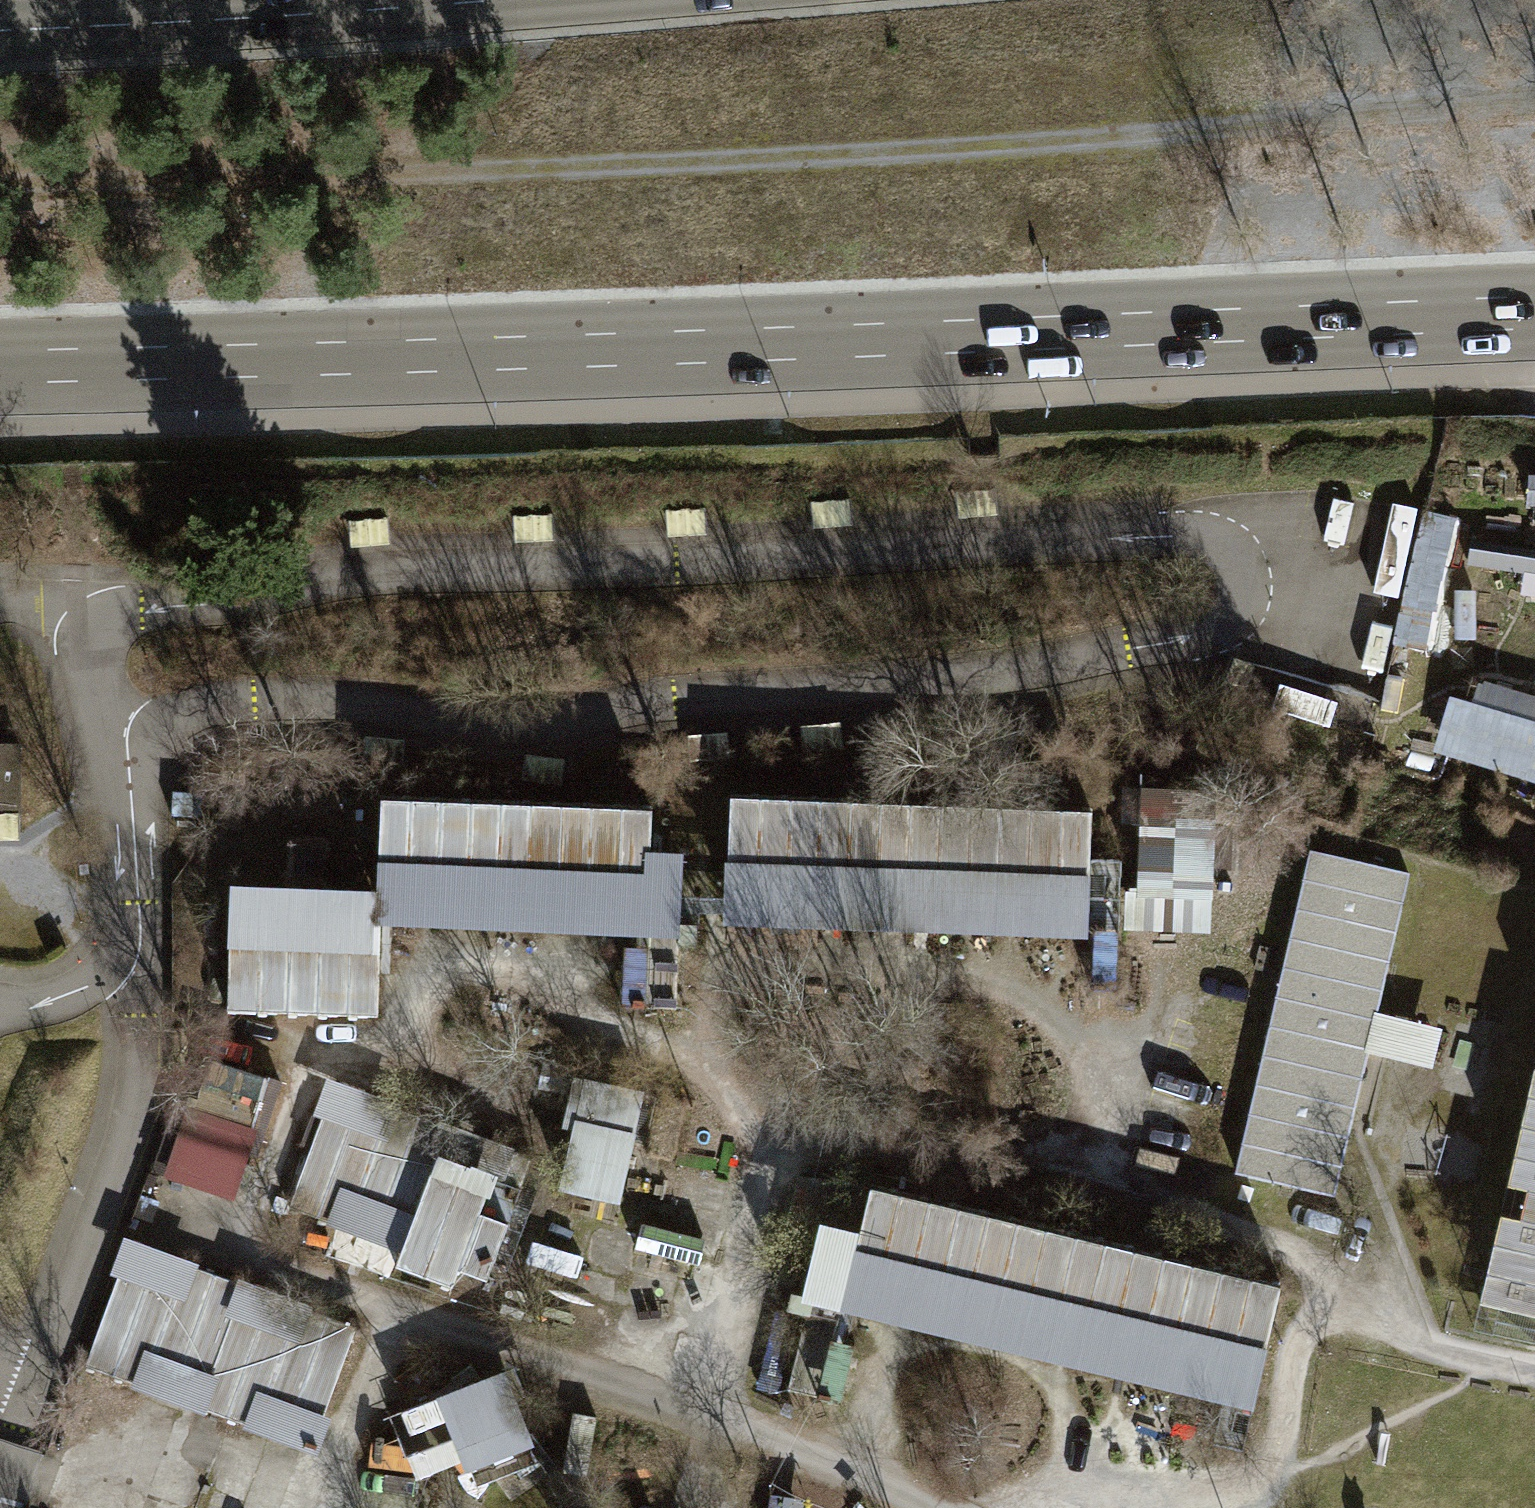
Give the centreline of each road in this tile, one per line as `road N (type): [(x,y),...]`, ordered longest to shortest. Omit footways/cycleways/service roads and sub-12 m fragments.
road 1 (track): [(0,182),(955,149),(1534,102)]
road 2 (primary): [(0,366),(1534,312)]
road 3 (track): [(652,1398),(754,1142),(1069,1169),(1125,1022)]
road 4 (motorway): [(505,0),(0,31)]

